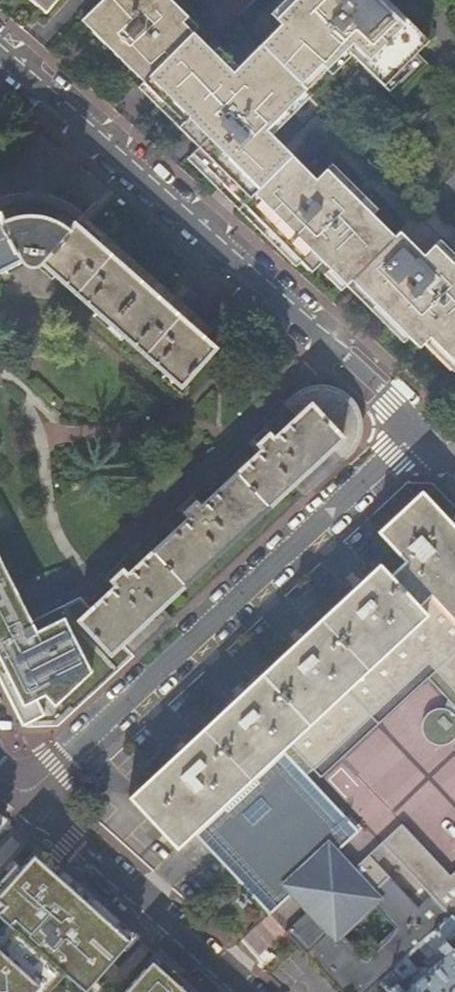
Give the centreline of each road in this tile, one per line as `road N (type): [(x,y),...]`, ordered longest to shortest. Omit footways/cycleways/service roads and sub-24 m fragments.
road 1 (residential): [(0,61),(416,435)]
road 2 (residential): [(24,806),(416,435)]
road 3 (residential): [(236,991),(24,806)]

